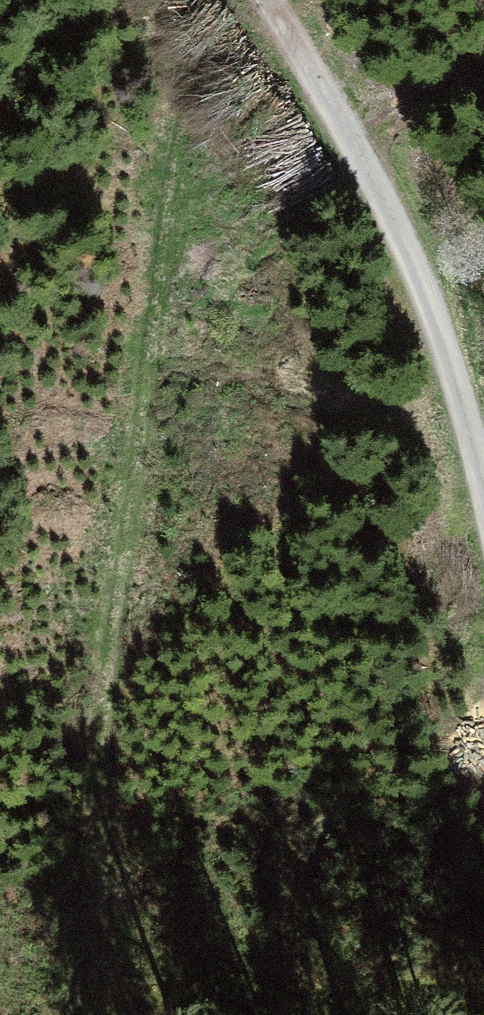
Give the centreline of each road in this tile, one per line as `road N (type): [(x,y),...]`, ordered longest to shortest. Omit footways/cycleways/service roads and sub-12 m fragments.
road 1 (track): [(71,1014),(91,772),(227,0)]
road 2 (track): [(483,508),(463,407),(371,182),(265,0)]

